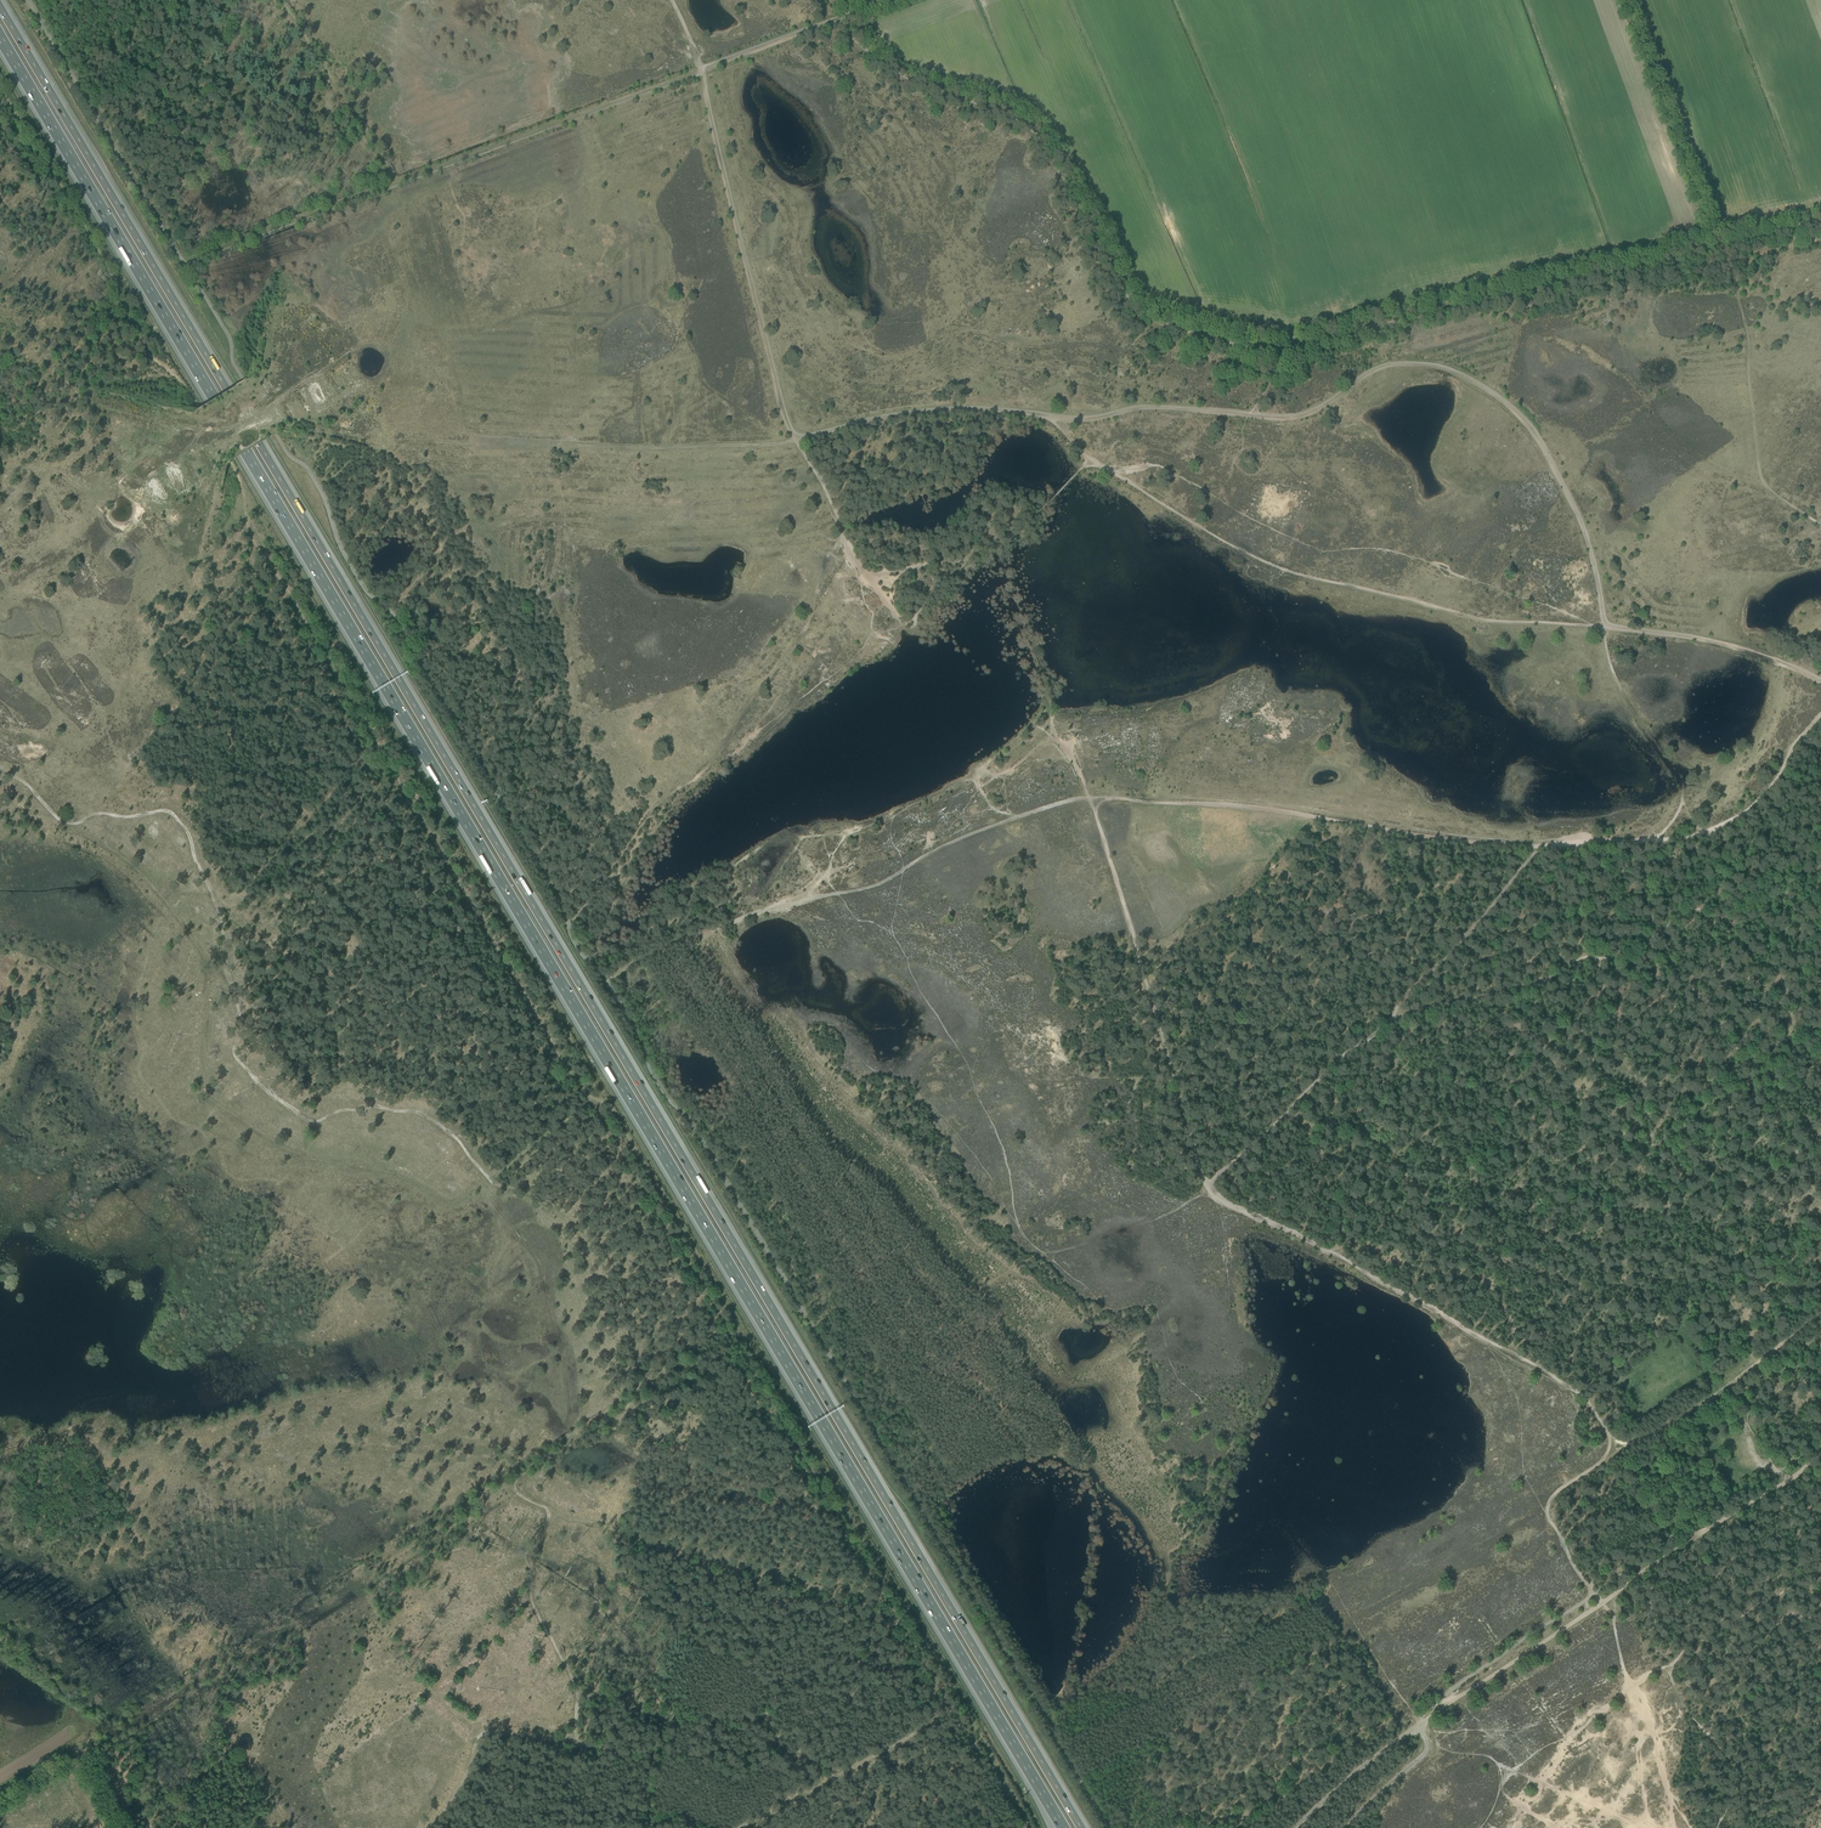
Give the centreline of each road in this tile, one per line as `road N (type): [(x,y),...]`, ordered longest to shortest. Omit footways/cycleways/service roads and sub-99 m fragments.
road 1 (motorway): [(1082,1827),(0,8)]
road 2 (motorway): [(0,36),(1063,1827)]
road 3 (track): [(246,509),(426,829),(952,1711),(997,1770)]
road 4 (track): [(1820,221),(1283,348),(1247,343),(1146,315),(1025,122),(895,73),(834,18)]
road 5 (track): [(1541,844),(1446,840),(1228,804),(1074,800),(949,843),(876,884),(754,913),(604,979)]
road 6 (track): [(489,1178),(530,1194),(575,1226),(650,1394),(569,1439),(511,1487),(551,1514),(530,1594),(578,1692),(576,1738)]
road 7 (track): [(1605,628),(1586,546),(1536,439),(1480,387),(1436,369),(1370,375),(1314,413),(1284,420),(1147,412),(1077,423),(1048,418)]
road 8 (track): [(74,828),(98,813),(168,810),(189,833),(222,919),(221,952),(241,1027),(234,1052),(271,1095),(312,1123),(372,1106),(421,1114),(463,1145),(489,1178)]
road 9 (track): [(74,828),(141,873),(199,948),(207,969),(199,1087),(207,1099),(303,1157),(396,1173),(448,1201),(489,1178)]
road 10 (track): [(912,1645),(914,1623),(606,1100)]
road 11 (track): [(1820,526),(1761,480),(1744,314),(1627,0)]
road 12 (track): [(1086,455),(1229,546),(1300,575),(1487,622),(1591,626)]
road 13 (track): [(246,509),(231,462),(181,381),(137,336),(120,283),(0,76)]
road 14 (track): [(1207,1186),(1093,809),(1057,740)]
road 15 (track): [(699,74),(777,400),(798,440)]
road 16 (track): [(551,1514),(618,1540),(886,1600)]
road 17 (track): [(392,182),(698,71)]
road 18 (unclassified): [(1343,1827),(1424,1754),(1427,1740),(1416,1725),(1295,1827)]
road 19 (track): [(798,440),(558,444),(571,449)]
road 20 (track): [(1048,418),(947,411),(798,440)]
road 21 (track): [(1393,1019),(1323,1073),(1207,1186)]
road 22 (track): [(1605,628),(1618,684),(1681,785),(1683,803),(1657,841)]
road 23 (track): [(743,1827),(952,1711)]
road 24 (track): [(1393,1019),(1543,983),(1580,958),(1613,958)]
road 25 (track): [(1541,844),(1393,1019)]
road 26 (track): [(1602,1603),(1790,1478)]
road 27 (track): [(1820,683),(1743,651),(1605,628)]
road 28 (track): [(183,260),(392,182)]
road 29 (track): [(1416,1725),(1602,1603)]
road 30 (track): [(392,182),(277,0)]
road 31 (track): [(701,70),(894,0)]
road 32 (track): [(576,1738),(483,1732),(461,1788),(429,1827)]
road 33 (track): [(1664,1669),(1501,1780)]
road 34 (track): [(1820,1566),(1813,1584),(1702,1635),(1664,1669)]
road 35 (track): [(1718,1827),(1732,1783),(1718,1747),(1664,1669)]
road 36 (track): [(1485,1339),(1330,1251)]
road 37 (track): [(0,1807),(78,1757),(116,1827)]
road 38 (track): [(1710,831),(1757,801),(1820,714)]
road 39 (track): [(798,440),(863,568)]
road 40 (track): [(489,1178),(606,1100)]
road 41 (track): [(1330,1251),(1212,1191)]
road 42 (track): [(576,1738),(628,1764),(650,1827)]
road 43 (track): [(1614,1442),(1659,1430),(1725,1389)]
road 44 (track): [(1820,1315),(1725,1389)]

